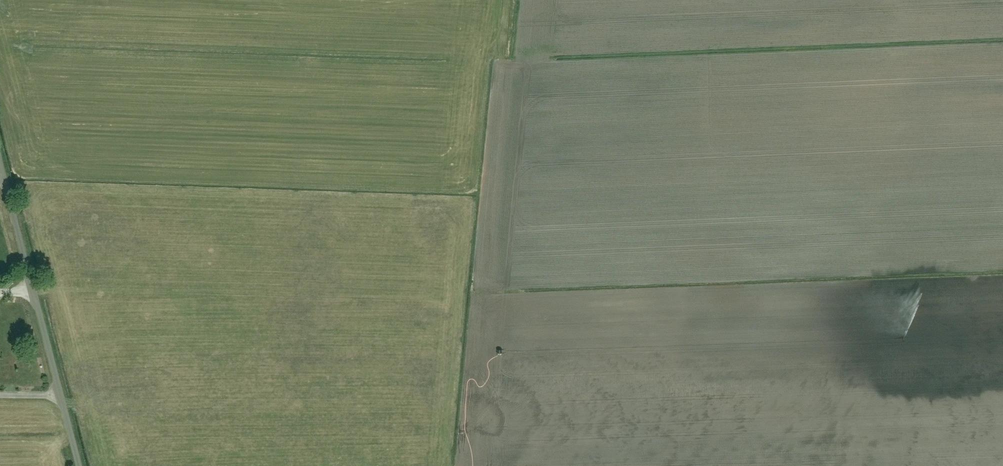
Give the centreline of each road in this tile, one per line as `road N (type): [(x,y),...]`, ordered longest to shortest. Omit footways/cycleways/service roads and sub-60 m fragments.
road 1 (unclassified): [(78,465),(0,162)]

